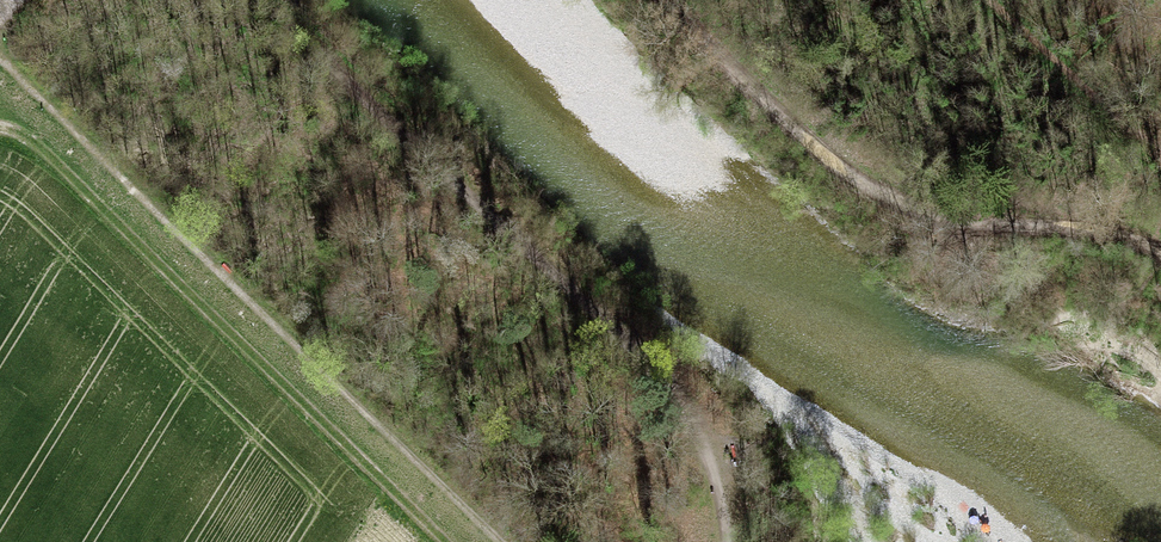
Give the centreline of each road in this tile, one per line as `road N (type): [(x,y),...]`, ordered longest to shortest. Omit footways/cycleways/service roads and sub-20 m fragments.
road 1 (track): [(724,541),(690,418),(574,290),(261,0)]
road 2 (track): [(0,46),(520,541)]
road 3 (track): [(0,127),(42,148),(462,541)]
road 4 (track): [(662,0),(800,133),(886,197),(924,213),(1124,234),(1160,252)]

